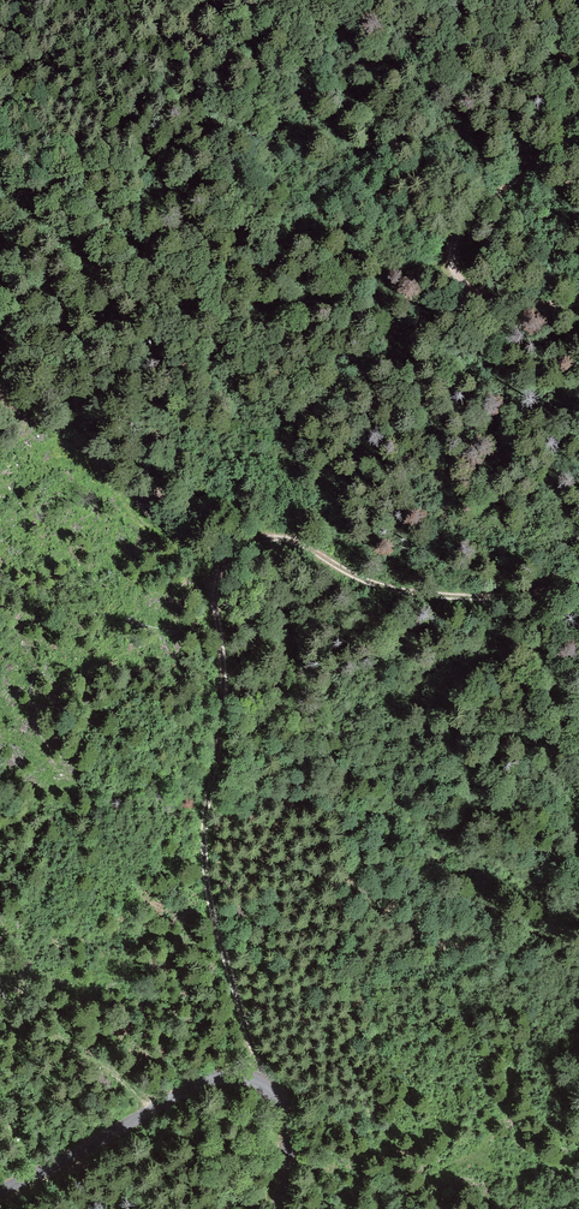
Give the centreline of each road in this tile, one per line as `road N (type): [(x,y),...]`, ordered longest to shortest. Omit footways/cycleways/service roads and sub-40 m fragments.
road 1 (track): [(264,1087),(213,911),(206,859),(225,706),(217,603),(222,571),(251,544),(271,540),(292,542),(367,583),(423,596),(512,598),(578,583)]
road 2 (track): [(280,1208),(289,1122),(264,1087),(232,1081),(200,1089),(0,1195)]
road 3 (track): [(578,303),(491,301),(464,282),(453,255),(460,229),(547,152),(578,113)]

